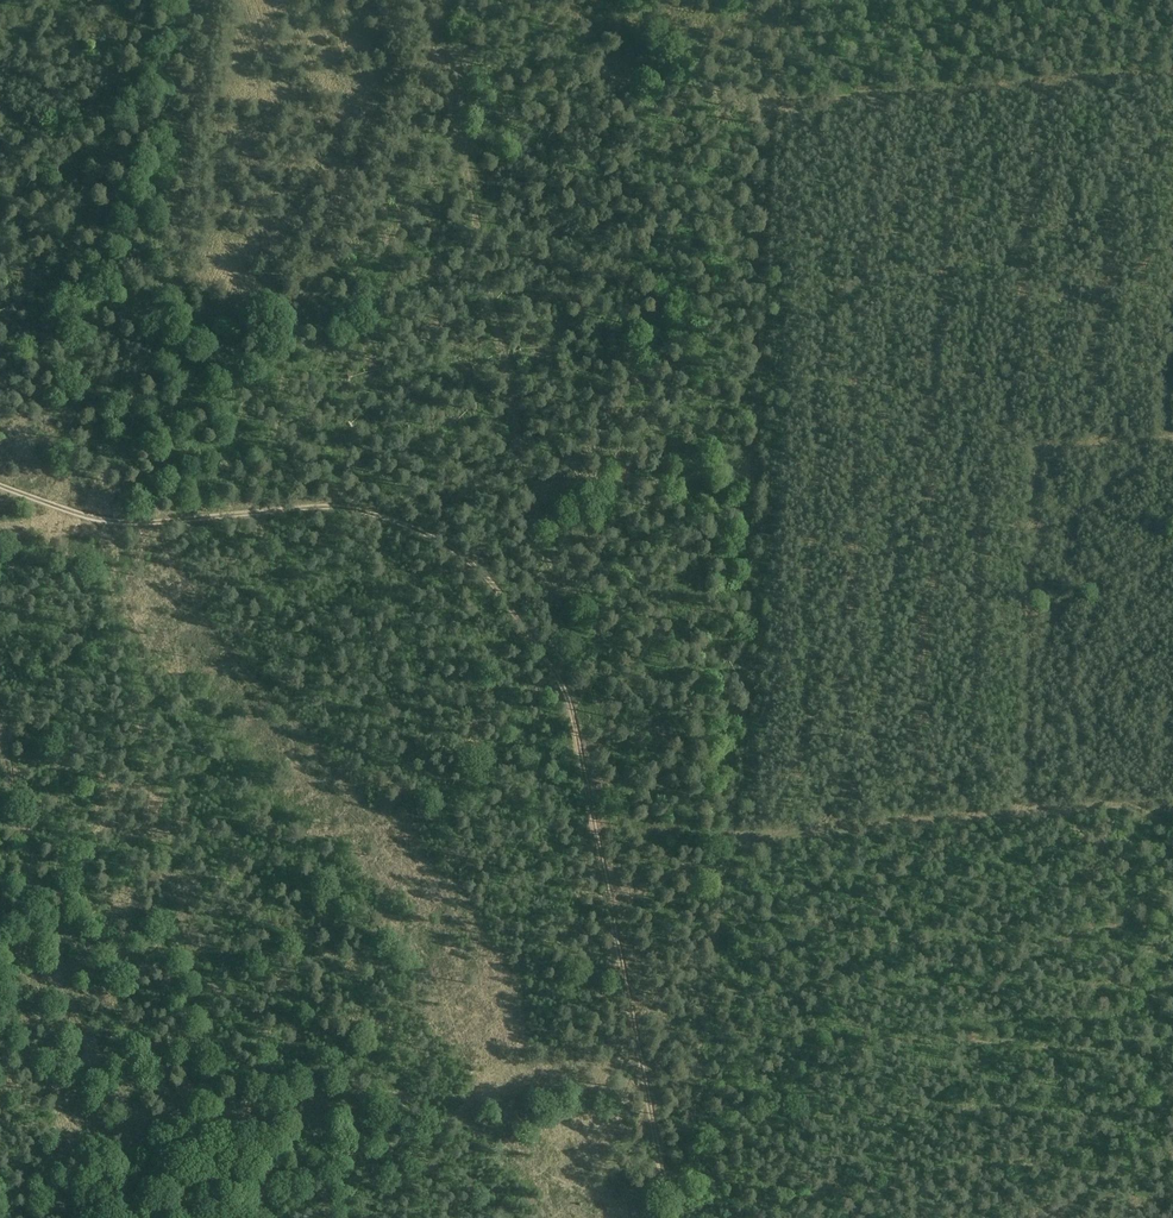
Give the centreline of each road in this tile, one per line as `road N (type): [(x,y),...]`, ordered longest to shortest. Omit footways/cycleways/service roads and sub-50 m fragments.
road 1 (track): [(0,486),(52,504),(198,523),(318,505),(454,554),(505,595),(556,675),(669,1217)]

